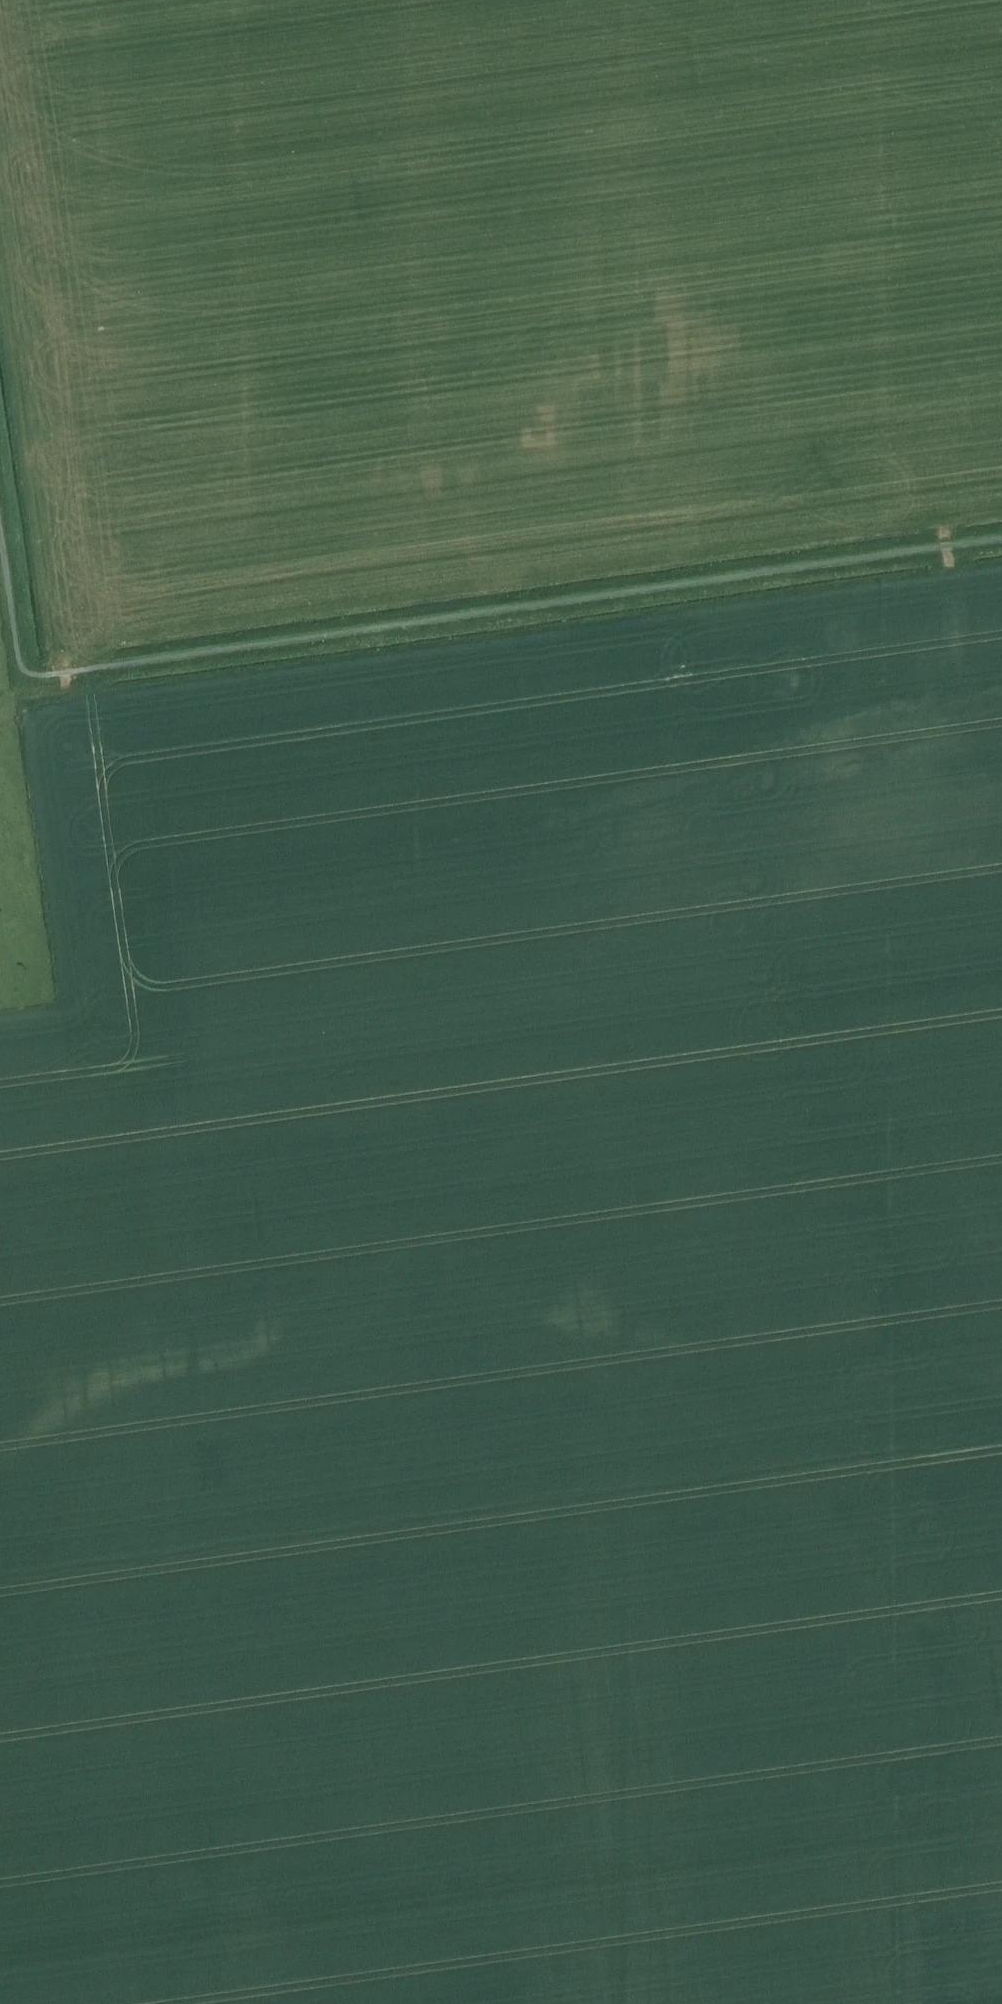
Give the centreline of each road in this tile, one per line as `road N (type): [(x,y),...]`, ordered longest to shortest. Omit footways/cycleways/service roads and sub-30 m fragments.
road 1 (track): [(0,722),(1001,577)]

